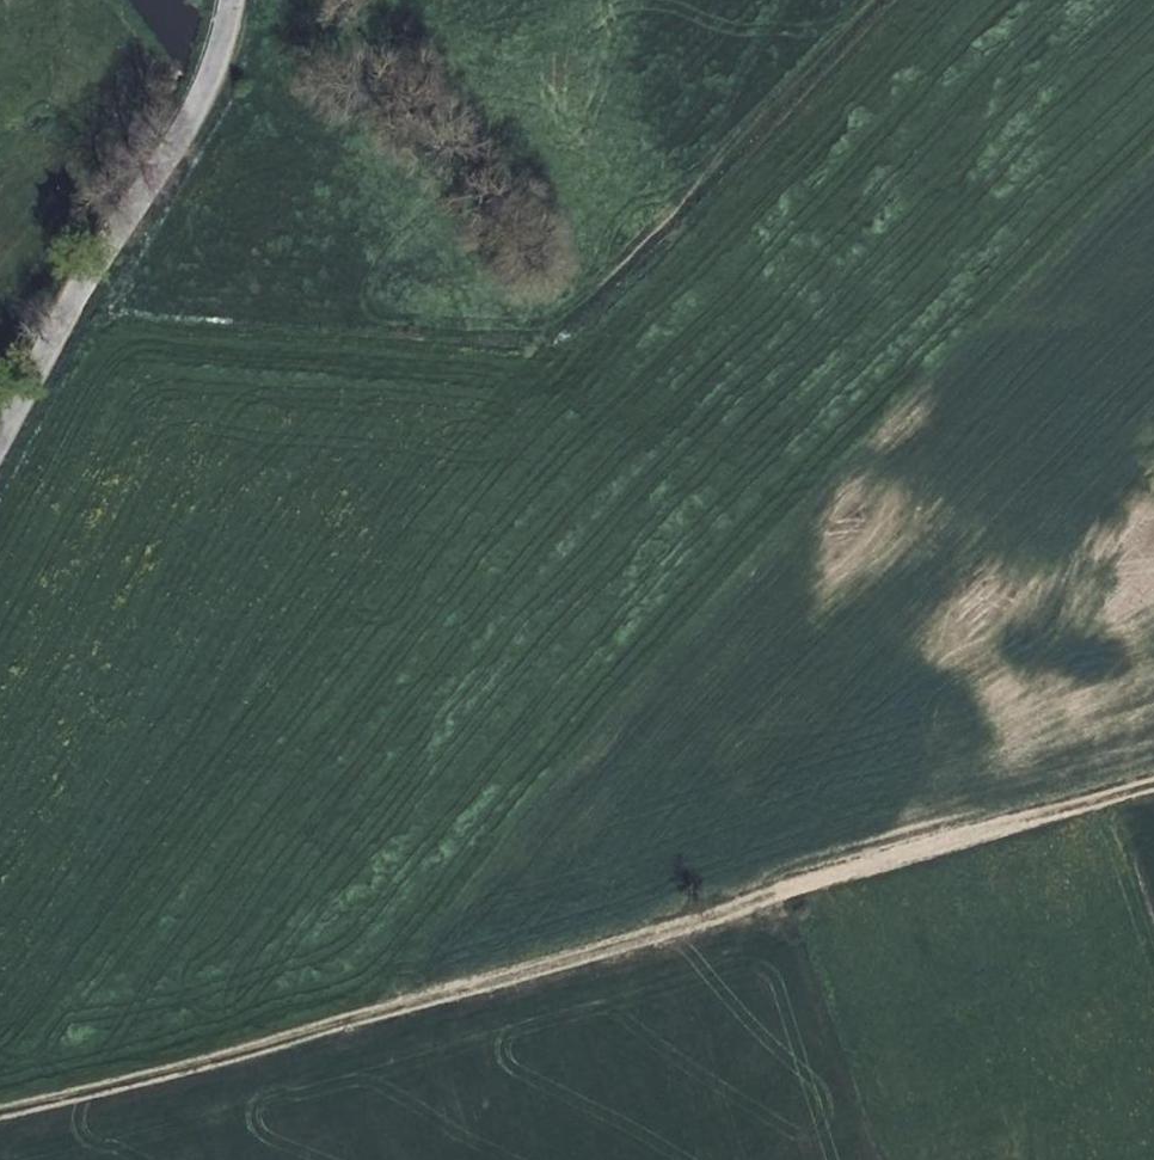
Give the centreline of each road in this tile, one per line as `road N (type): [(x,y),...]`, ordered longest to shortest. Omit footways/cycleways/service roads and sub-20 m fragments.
road 1 (track): [(1153,785),(837,872),(723,921),(0,1106)]
road 2 (unclassified): [(227,0),(193,135),(122,236),(0,447)]

